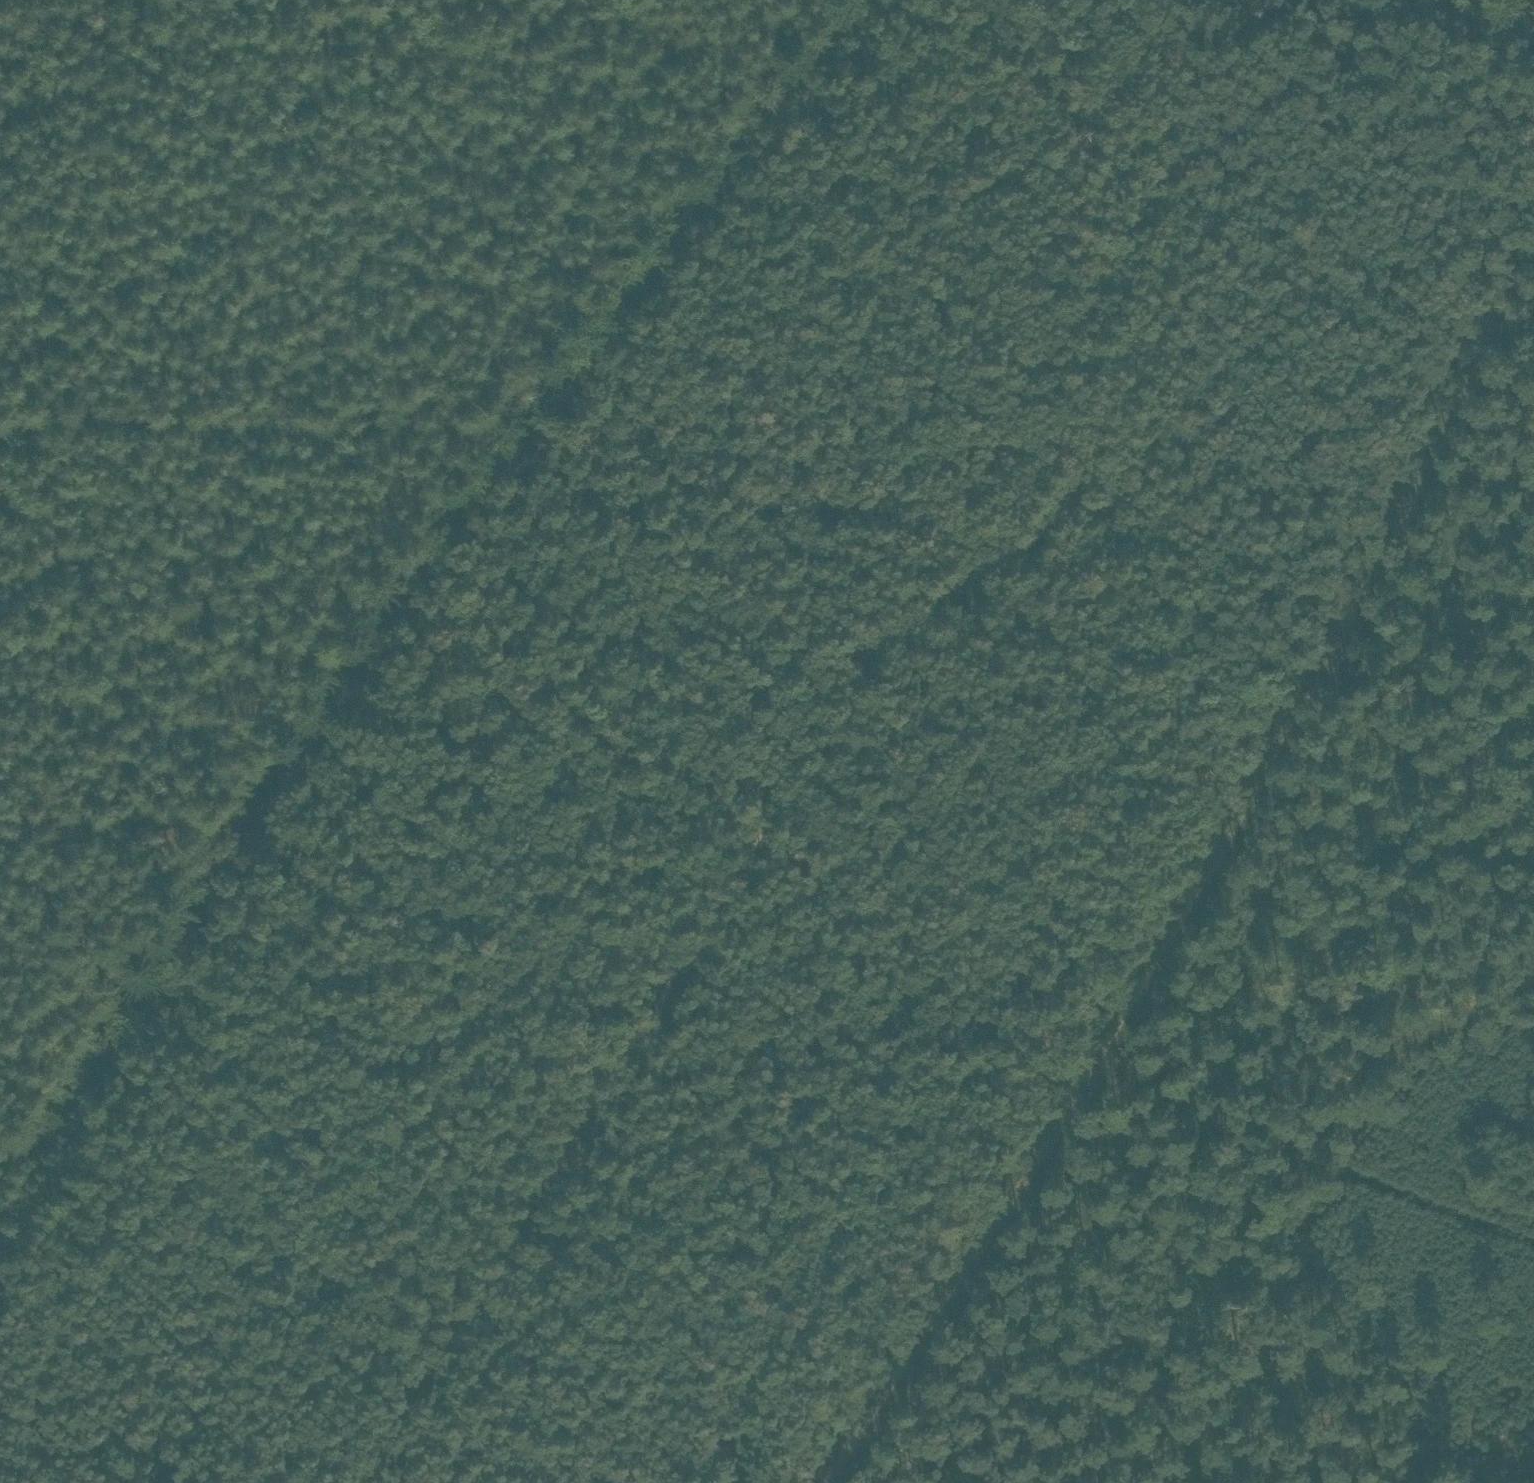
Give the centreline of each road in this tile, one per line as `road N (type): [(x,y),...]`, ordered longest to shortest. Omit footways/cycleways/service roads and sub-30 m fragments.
road 1 (track): [(1533,255),(1094,1079),(827,1482)]

